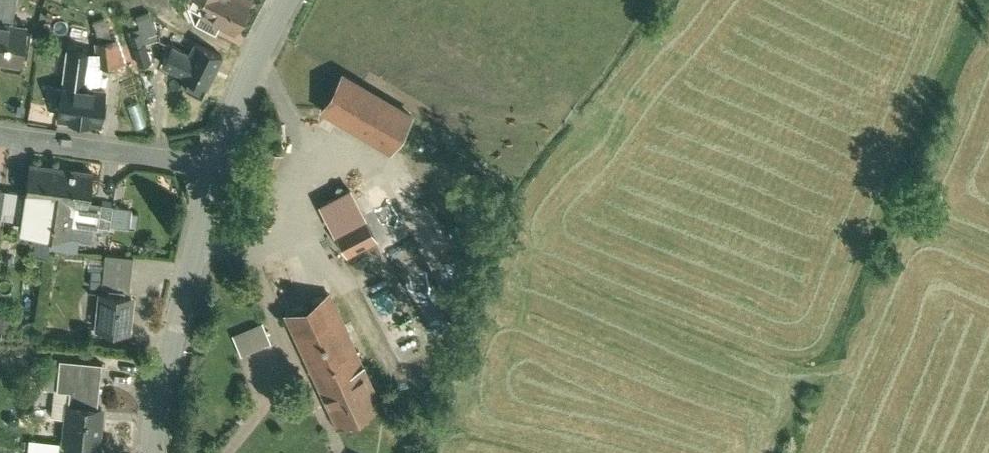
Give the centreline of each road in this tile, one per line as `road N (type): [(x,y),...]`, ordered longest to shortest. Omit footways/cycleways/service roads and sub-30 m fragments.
road 1 (unclassified): [(157,452),(216,162)]
road 2 (residential): [(0,131),(216,162)]
road 3 (unclassified): [(216,162),(285,0)]

